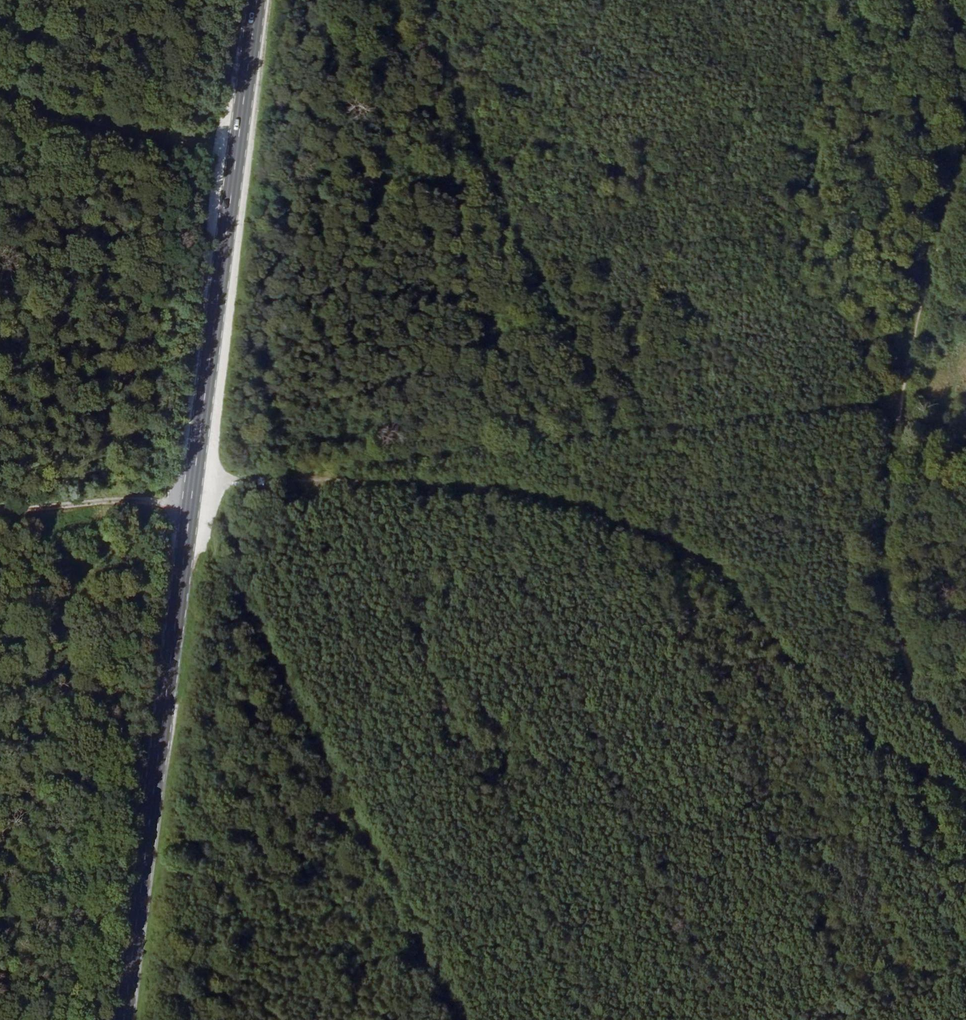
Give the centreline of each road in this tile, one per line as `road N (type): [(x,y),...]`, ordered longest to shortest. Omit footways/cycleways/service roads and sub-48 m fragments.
road 1 (primary): [(257,0),(123,1019)]
road 2 (track): [(327,478),(468,484),(565,499),(691,547),(726,571),(842,698),(926,772),(965,793)]
road 3 (track): [(191,497),(224,480),(327,478),(907,394)]
road 4 (track): [(965,128),(907,394),(899,521),(922,661),(965,736)]
road 5 (track): [(191,497),(457,1019)]
road 6 (track): [(0,93),(100,129),(237,152)]
road 7 (track): [(0,515),(191,497)]

